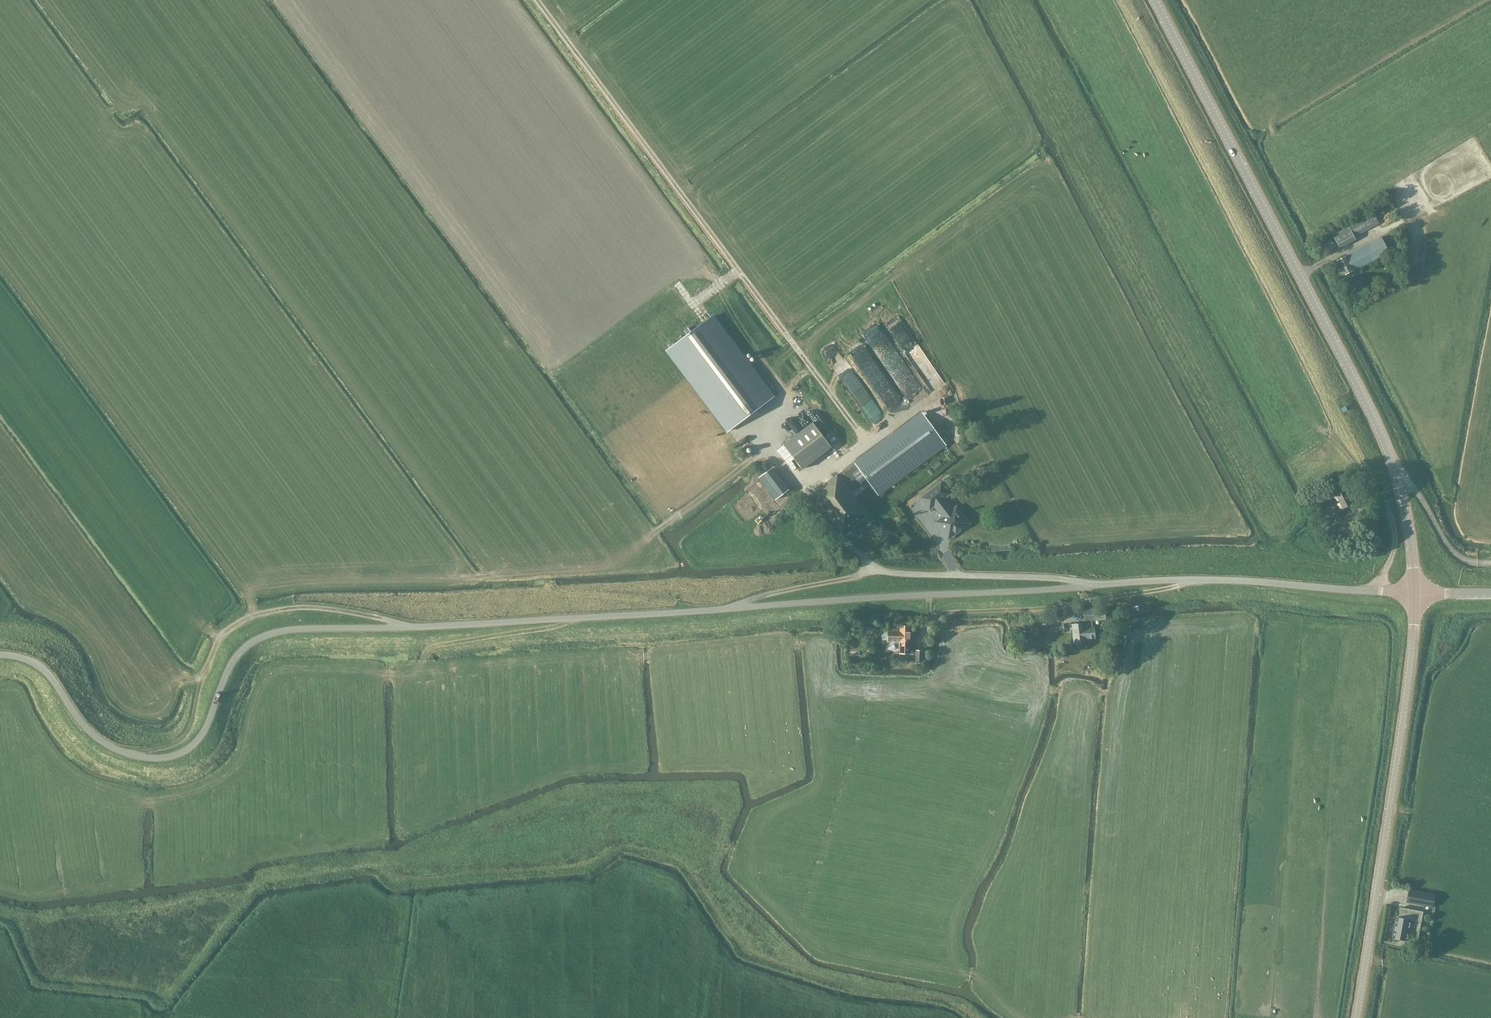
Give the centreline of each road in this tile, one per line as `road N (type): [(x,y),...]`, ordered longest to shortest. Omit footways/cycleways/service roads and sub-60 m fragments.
road 1 (unclassified): [(1418,594),(1164,579),(281,631),(237,654),(196,742),(162,757),(99,739),(39,665),(0,654)]
road 2 (tertiary): [(1418,594),(1401,485),(1384,438),(1154,0)]
road 3 (tertiary): [(1355,1017),(1401,752),(1418,594)]
road 4 (track): [(718,610),(871,572),(1103,584)]
road 5 (track): [(404,626),(316,607),(262,613),(227,629),(200,678),(187,679)]
road 6 (track): [(1185,579),(1057,607),(940,615)]
road 7 (track): [(1327,435),(1375,487),(1390,521),(1394,549),(1379,590)]
road 8 (track): [(1490,563),(1452,553),(1420,497),(1398,477)]

